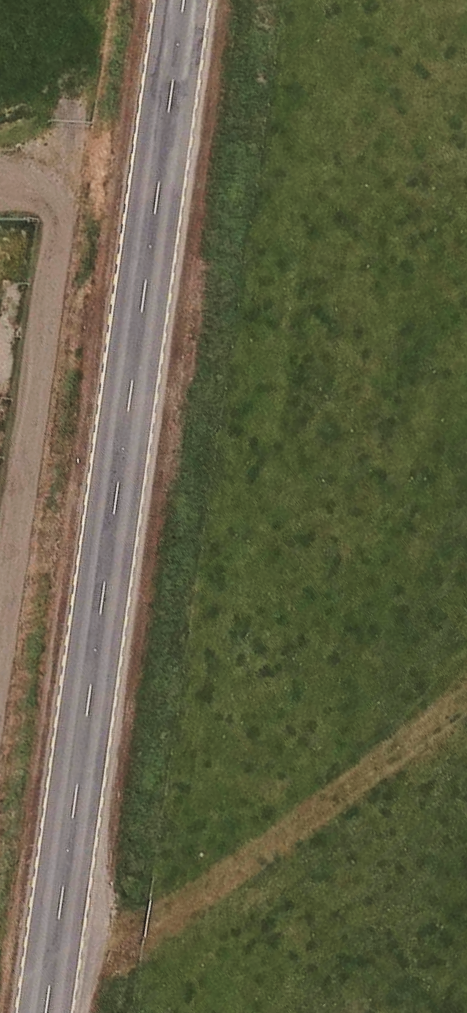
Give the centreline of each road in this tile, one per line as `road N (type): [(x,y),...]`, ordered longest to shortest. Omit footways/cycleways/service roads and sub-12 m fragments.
road 1 (secondary): [(48,1012),(185,0)]
road 2 (track): [(64,204),(0,648)]

